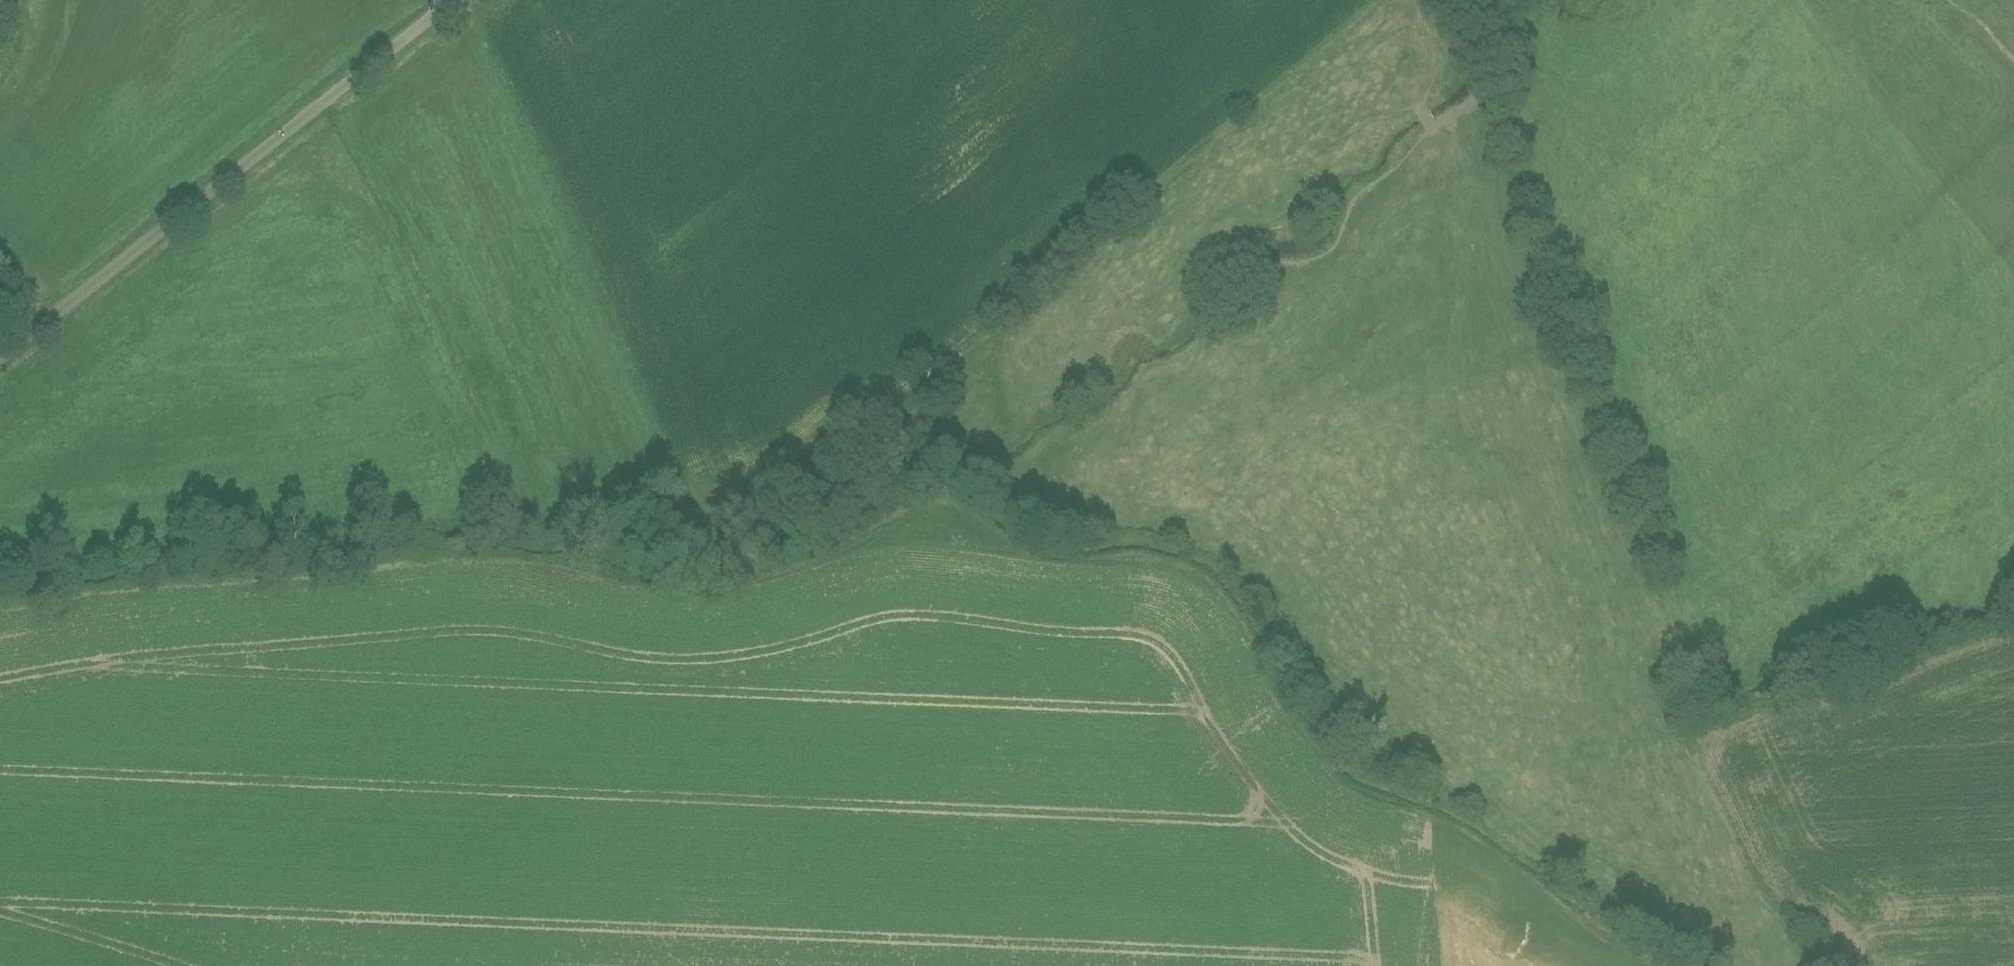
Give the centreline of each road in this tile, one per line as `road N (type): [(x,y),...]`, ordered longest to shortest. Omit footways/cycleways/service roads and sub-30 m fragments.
road 1 (residential): [(454,0),(0,358)]

